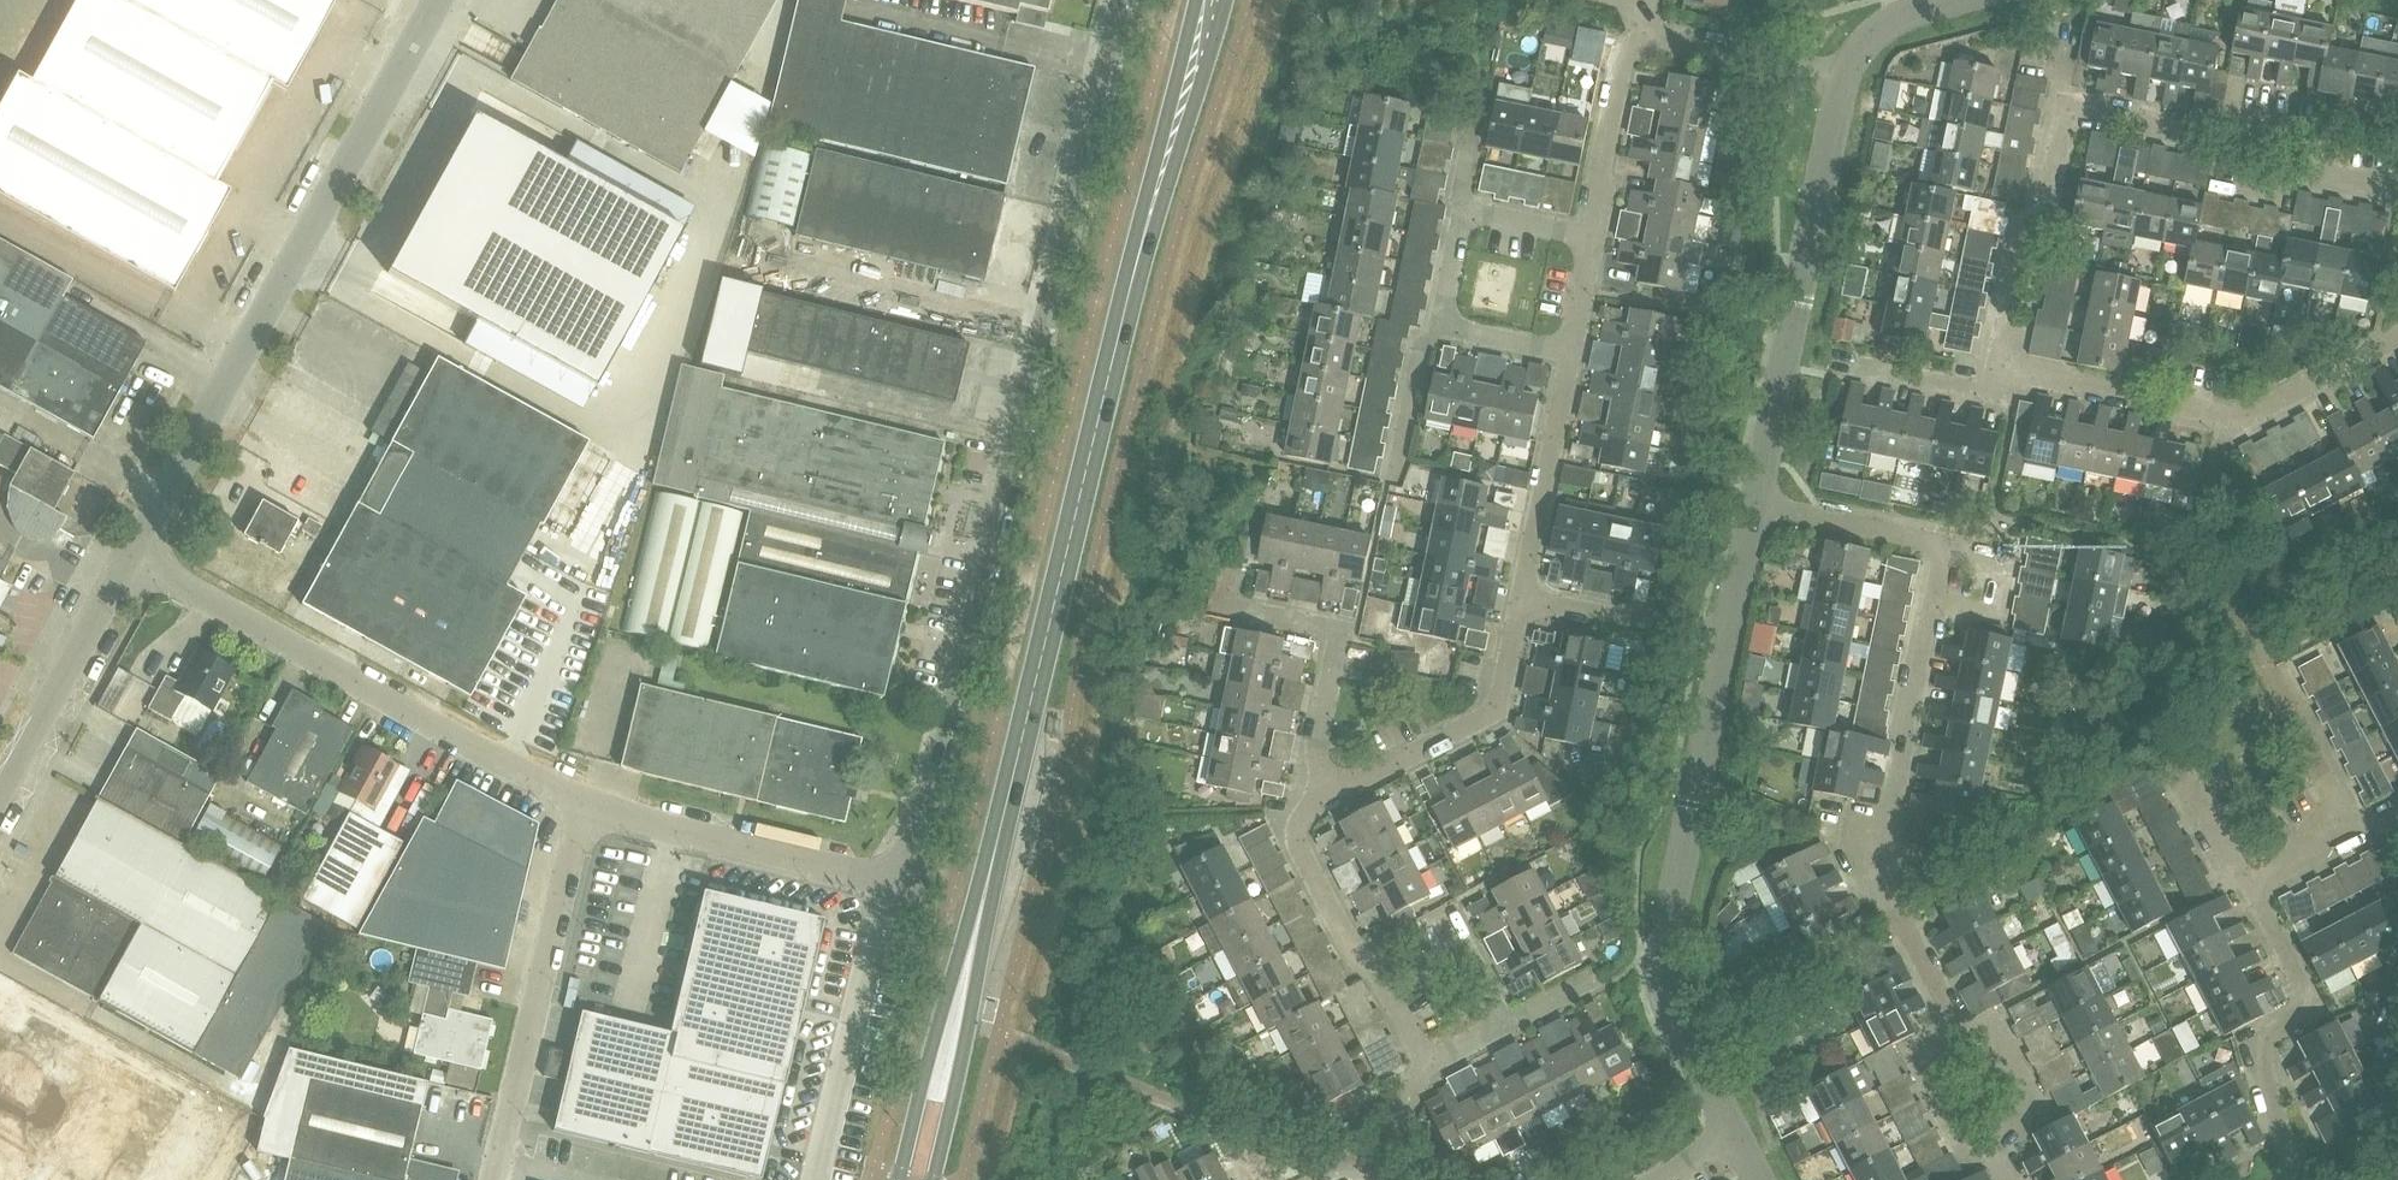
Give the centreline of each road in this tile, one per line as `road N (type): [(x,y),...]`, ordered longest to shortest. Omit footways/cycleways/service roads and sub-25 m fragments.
road 1 (secondary): [(917,1179),(1158,185),(1212,0)]
road 2 (unclassified): [(889,880),(924,808),(1118,0)]
road 3 (residential): [(1967,1042),(1895,902),(1885,855),(1948,542),(1758,505)]
road 4 (unclassified): [(133,556),(439,0)]
road 5 (residential): [(1736,1132),(1676,1018),(1667,954),(1730,636)]
road 6 (unclassified): [(585,799),(133,556)]
road 7 (residential): [(1758,505),(1849,71)]
road 8 (residential): [(2228,139),(2066,109),(2045,205),(2026,230),(1996,371)]
road 9 (residential): [(1996,371),(2233,421),(2397,340)]
road 10 (unclassified): [(585,799),(498,1164)]
road 11 (residential): [(2287,1179),(2291,1164),(2263,1074),(2262,1041),(2310,1008),(2251,895)]
road 12 (residential): [(1427,1066),(1301,849),(1299,826),(1329,796)]
road 13 (unclassified): [(889,880),(585,799)]
road 14 (residential): [(1329,796),(1492,713),(1522,592)]
road 15 (unclassified): [(817,1179),(889,880)]
road 16 (residential): [(1329,796),(1315,760),(1340,632),(1223,605)]
road 17 (unclassified): [(0,796),(133,556)]
road 18 (residential): [(1522,592),(1572,355)]
road 19 (residential): [(1597,236),(1641,27)]
road 20 (residential): [(1849,71),(1641,27)]
road 21 (residential): [(1730,636),(1522,592)]
road 22 (residential): [(1996,371),(1992,392),(1843,361)]
road 23 (residential): [(2363,836),(2281,688)]
road 24 (residential): [(1994,1138),(2034,1115),(1991,1031),(1967,1042)]
road 25 (residential): [(1994,1138),(1974,1148),(1929,1062),(1967,1042)]
road 26 (residential): [(1398,473),(1425,340),(1438,327)]
road 27 (residential): [(2323,164),(2286,192),(2220,178),(2228,139)]
road 28 (residential): [(2251,895),(2180,759)]
road 29 (residential): [(1597,236),(1463,207)]
road 30 (residential): [(1572,355),(1438,327)]
road 31 (residential): [(1730,636),(1758,505)]
road 32 (residential): [(1849,71),(1895,23),(1957,0)]
road 33 (residential): [(2251,895),(2363,836)]
road 34 (residential): [(2323,164),(2313,131),(2255,120),(2228,139)]
road 35 (residential): [(1378,1179),(1427,1066)]
road 36 (residential): [(1438,327),(1463,207)]
road 37 (residential): [(1572,355),(1597,236)]

